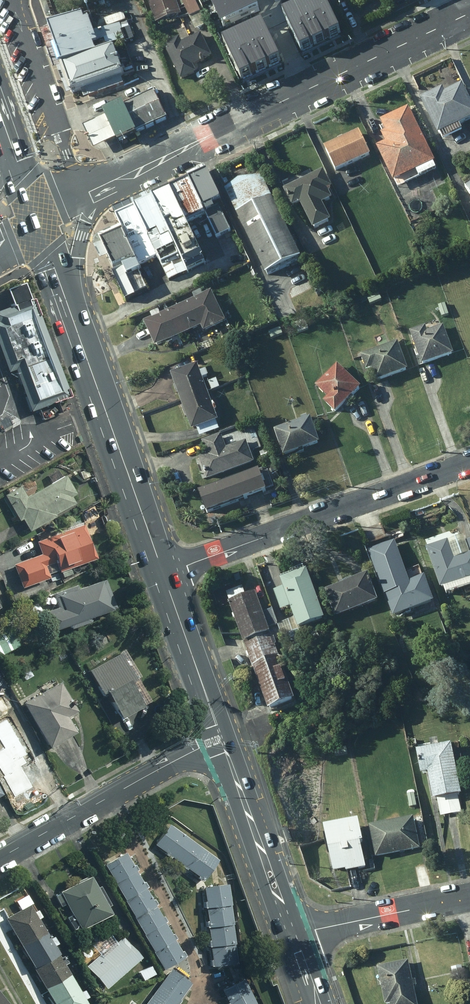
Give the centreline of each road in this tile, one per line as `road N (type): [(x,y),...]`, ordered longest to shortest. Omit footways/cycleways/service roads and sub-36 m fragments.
road 1 (unclassified): [(125,175),(469,14)]
road 2 (residential): [(164,573),(469,464)]
road 3 (primary): [(70,308),(164,573)]
road 4 (residential): [(0,855),(222,735)]
road 5 (primary): [(222,735),(293,934)]
road 6 (residential): [(293,934),(469,896)]
road 7 (primary): [(164,573),(222,735)]
road 8 (primary): [(125,175),(85,222),(70,308)]

